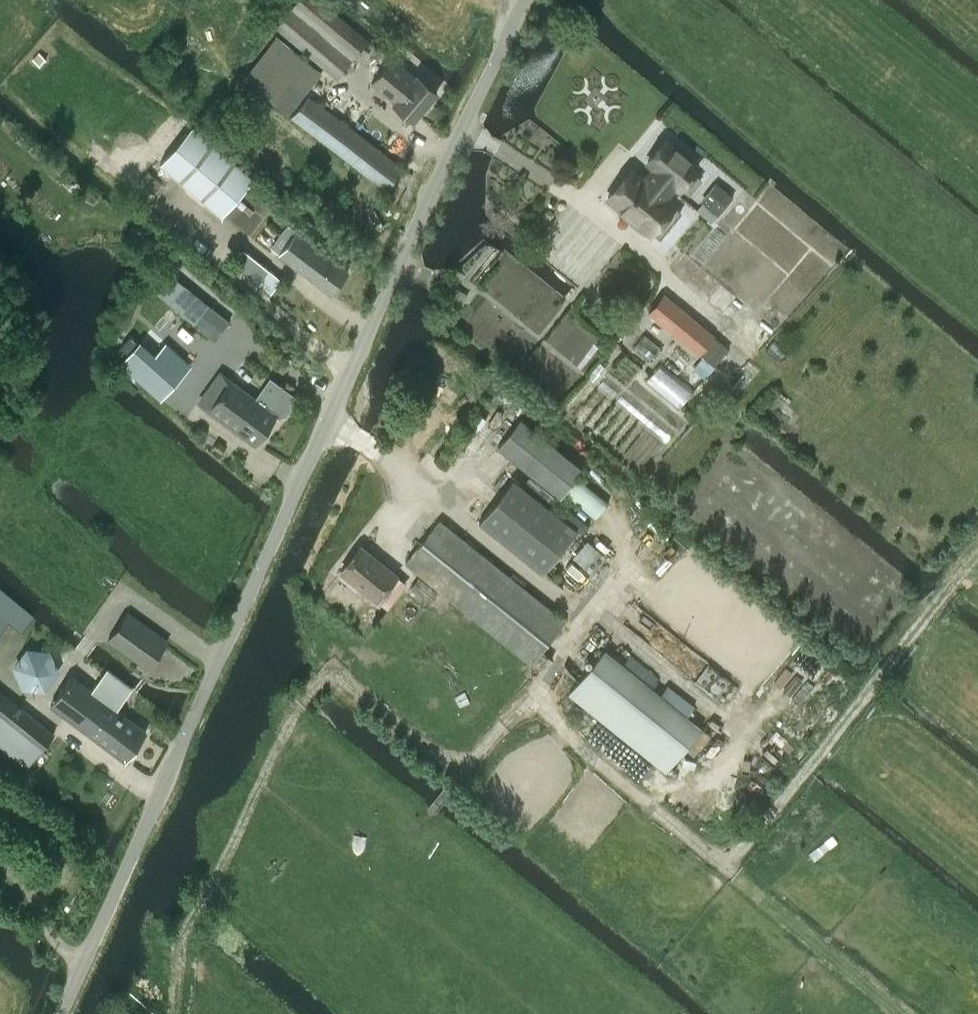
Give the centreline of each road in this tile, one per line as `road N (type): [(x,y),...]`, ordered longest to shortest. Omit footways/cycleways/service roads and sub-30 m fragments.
road 1 (unclassified): [(60,1013),(525,0)]
road 2 (track): [(328,420),(373,447),(583,618),(535,690),(577,744),(733,868),(977,554)]
road 3 (track): [(910,1013),(733,868)]

